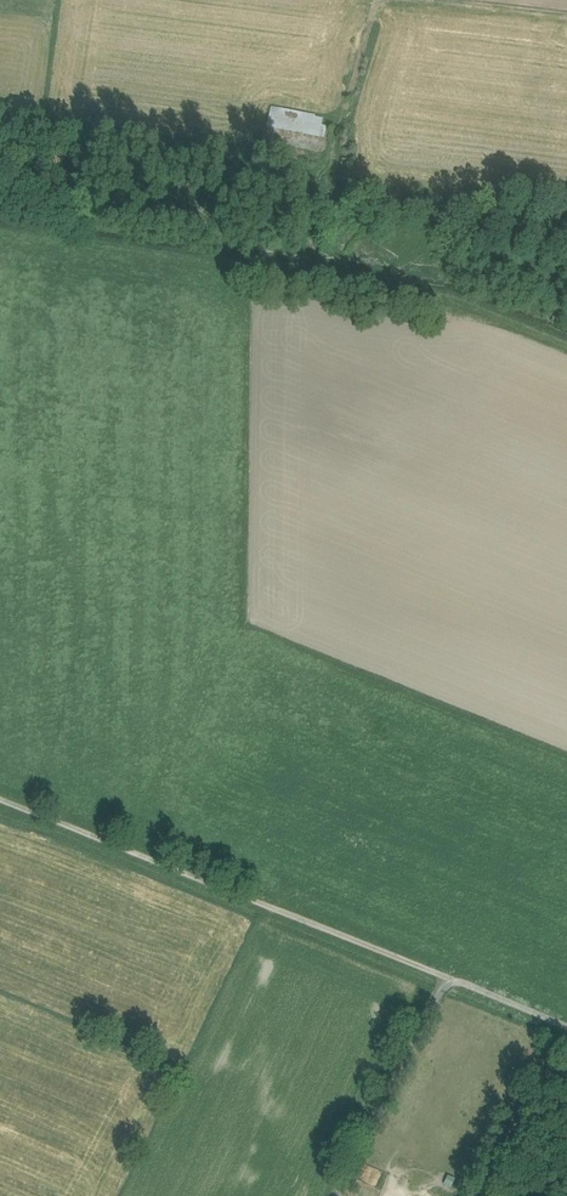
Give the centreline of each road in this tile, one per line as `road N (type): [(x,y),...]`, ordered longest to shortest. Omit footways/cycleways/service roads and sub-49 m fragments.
road 1 (track): [(566,1028),(0,801)]
road 2 (track): [(390,0),(372,16),(340,163)]
road 3 (track): [(566,14),(431,0)]

